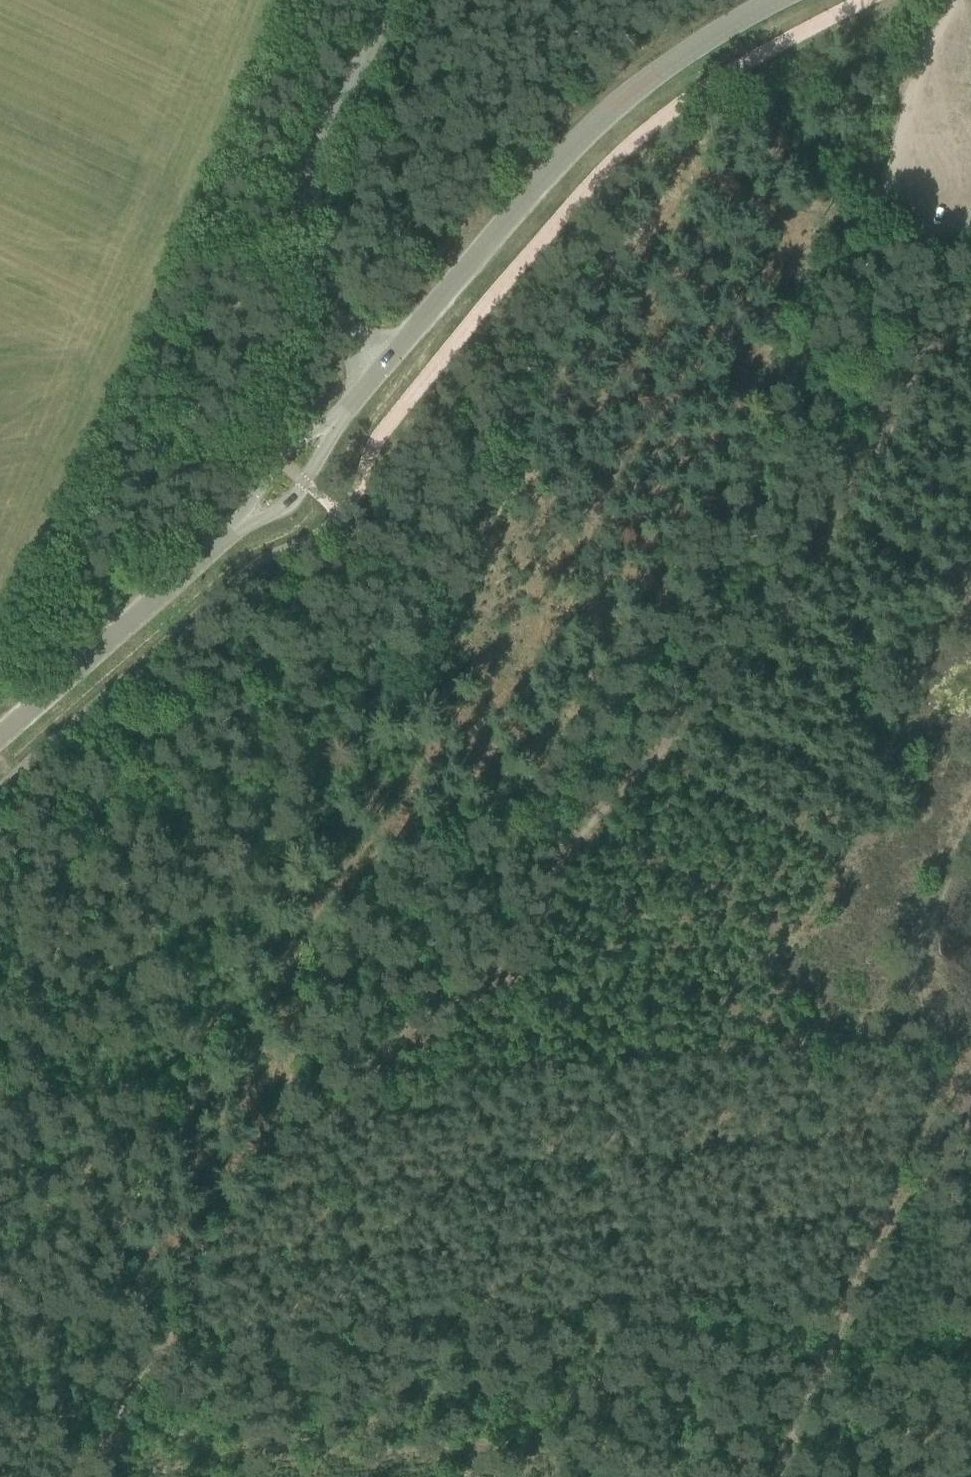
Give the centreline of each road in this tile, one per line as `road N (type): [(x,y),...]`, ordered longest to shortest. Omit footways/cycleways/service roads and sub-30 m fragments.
road 1 (track): [(279,1177),(298,1052),(348,932),(388,880),(514,793),(577,723),(672,594),(851,255),(903,226)]
road 2 (track): [(970,297),(792,618),(576,842),(526,953),(418,1053)]
road 3 (tertiary): [(377,375),(596,123),(648,79),(777,0)]
road 4 (track): [(387,1081),(845,1044),(906,1045),(930,1066)]
road 5 (track): [(387,1081),(227,1223),(172,1337),(81,1476)]
road 6 (track): [(122,629),(131,548),(258,264),(291,228),(307,224)]
road 7 (unclassified): [(377,375),(315,269),(307,224),(312,176),(390,0)]
road 8 (track): [(930,1066),(926,1124),(789,1442)]
road 9 (tertiary): [(0,737),(241,524)]
road 10 (track): [(951,0),(891,164),(903,226),(970,244)]
road 11 (tertiary): [(241,524),(295,499),(331,428)]
road 12 (tertiary): [(331,428),(290,443),(241,524)]

